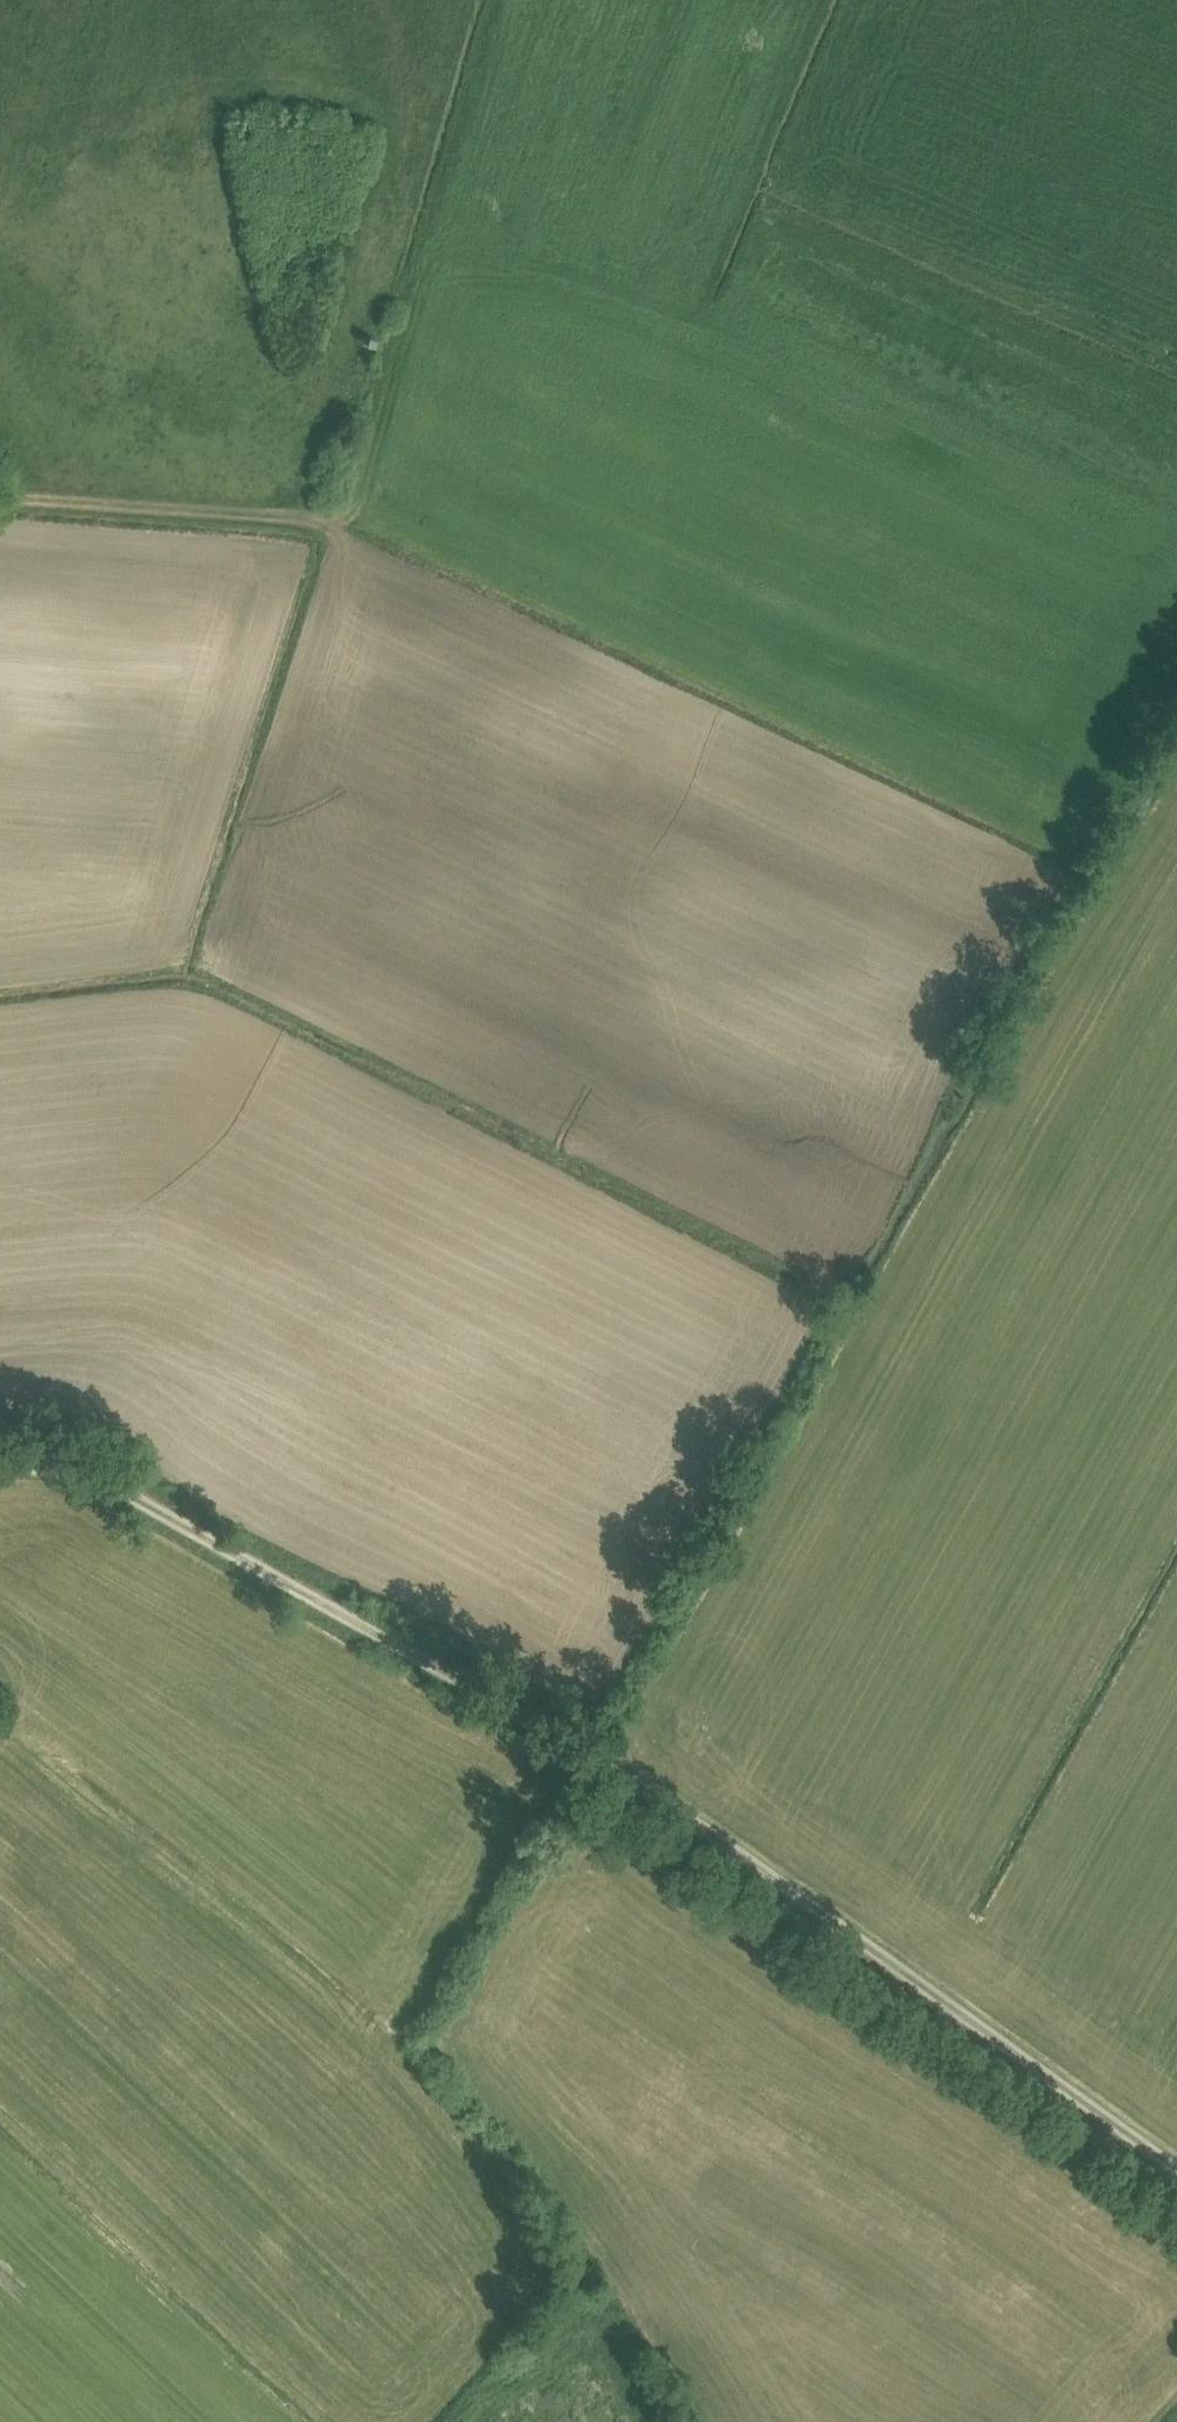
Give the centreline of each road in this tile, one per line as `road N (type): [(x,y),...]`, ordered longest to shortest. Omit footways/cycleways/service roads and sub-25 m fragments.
road 1 (track): [(0,1475),(87,1466),(594,1761),(1176,2172)]
road 2 (track): [(0,490),(268,511)]

